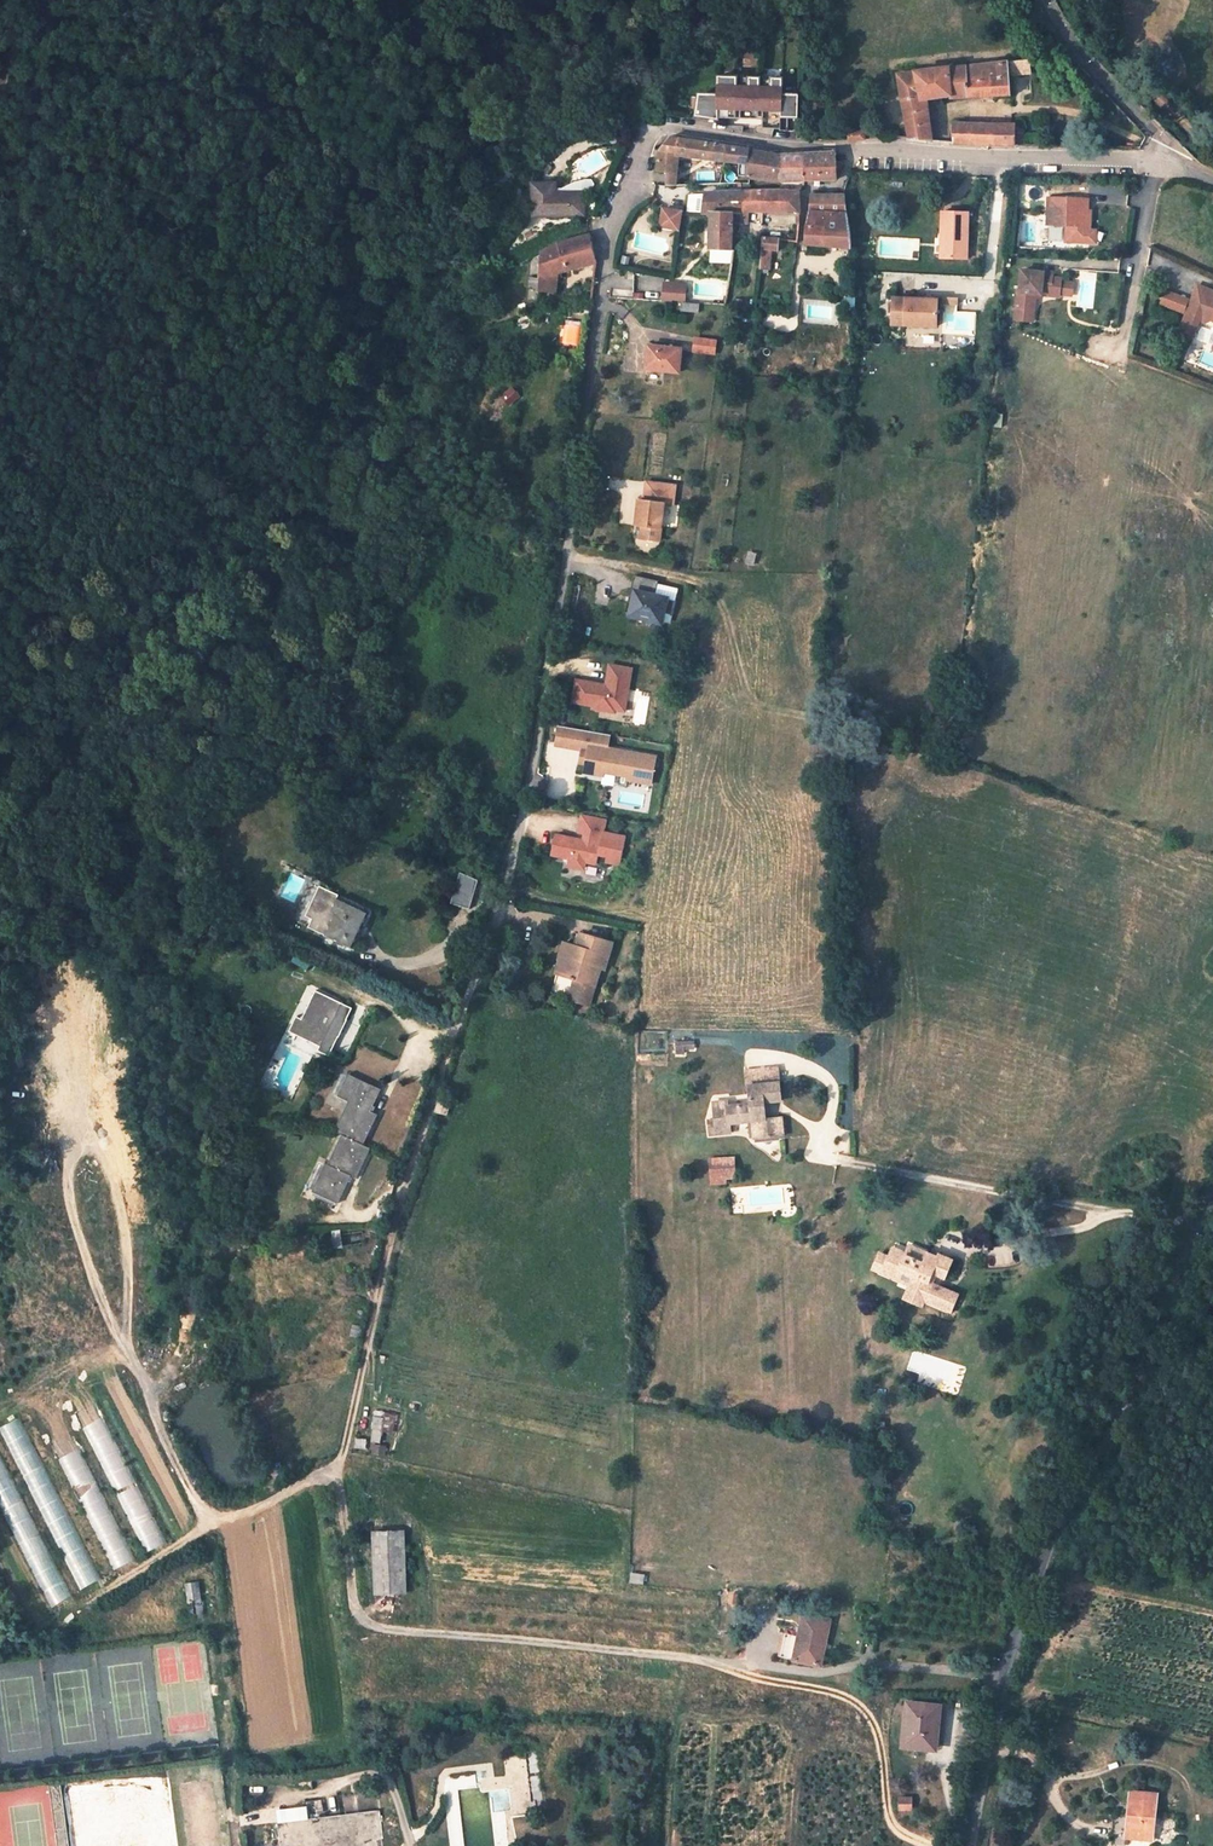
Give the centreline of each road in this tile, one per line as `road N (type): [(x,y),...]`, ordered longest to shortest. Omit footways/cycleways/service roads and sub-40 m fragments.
road 1 (residential): [(1156,161),(667,132),(645,143),(614,219),(538,726),(488,934),(391,1231),(334,1468)]
road 2 (tertiary): [(971,1845),(1000,1678),(1034,1561),(1212,1196)]
road 3 (track): [(334,1468),(269,1507),(206,1527),(133,1365)]
road 4 (track): [(0,273),(41,206),(71,85),(60,46),(26,0)]
road 5 (residential): [(1043,0),(1069,43),(1184,167)]
road 6 (residential): [(1156,161),(1118,352)]
road 7 (track): [(1212,137),(1109,41),(1090,0)]

